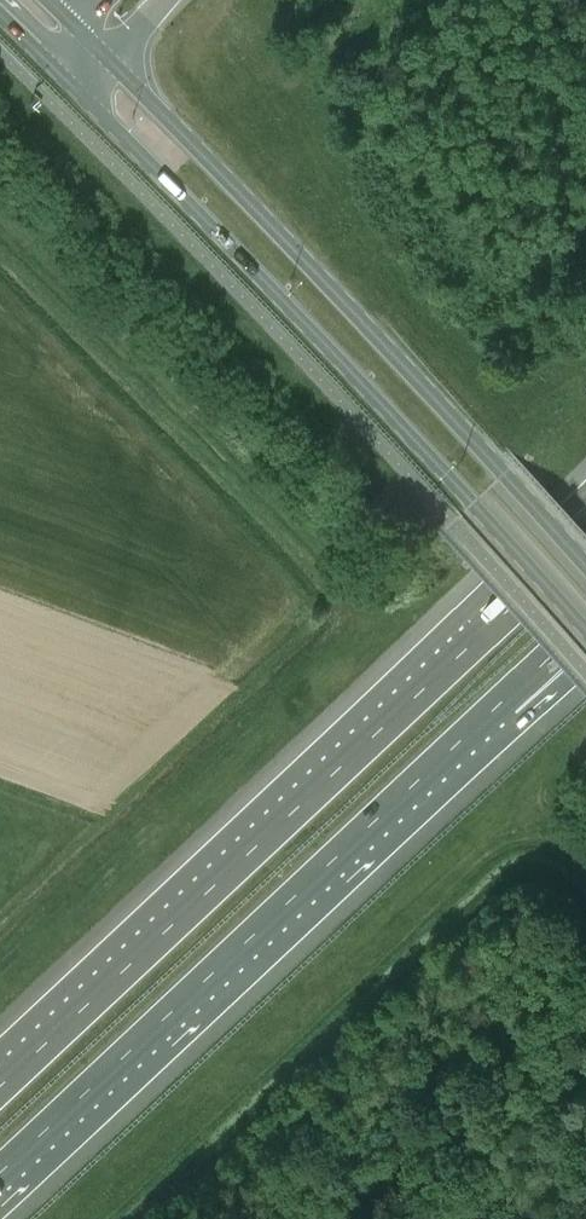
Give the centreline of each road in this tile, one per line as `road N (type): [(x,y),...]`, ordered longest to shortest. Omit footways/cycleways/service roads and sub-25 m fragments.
road 1 (primary): [(65,79),(473,502),(585,632)]
road 2 (primary): [(585,571),(110,60)]
road 3 (motorway): [(0,1173),(497,707)]
road 4 (motorway): [(486,629),(0,1085)]
road 5 (motorway): [(585,516),(486,629)]
road 6 (motorway): [(585,536),(486,629)]
road 7 (motorway): [(497,707),(585,624)]

